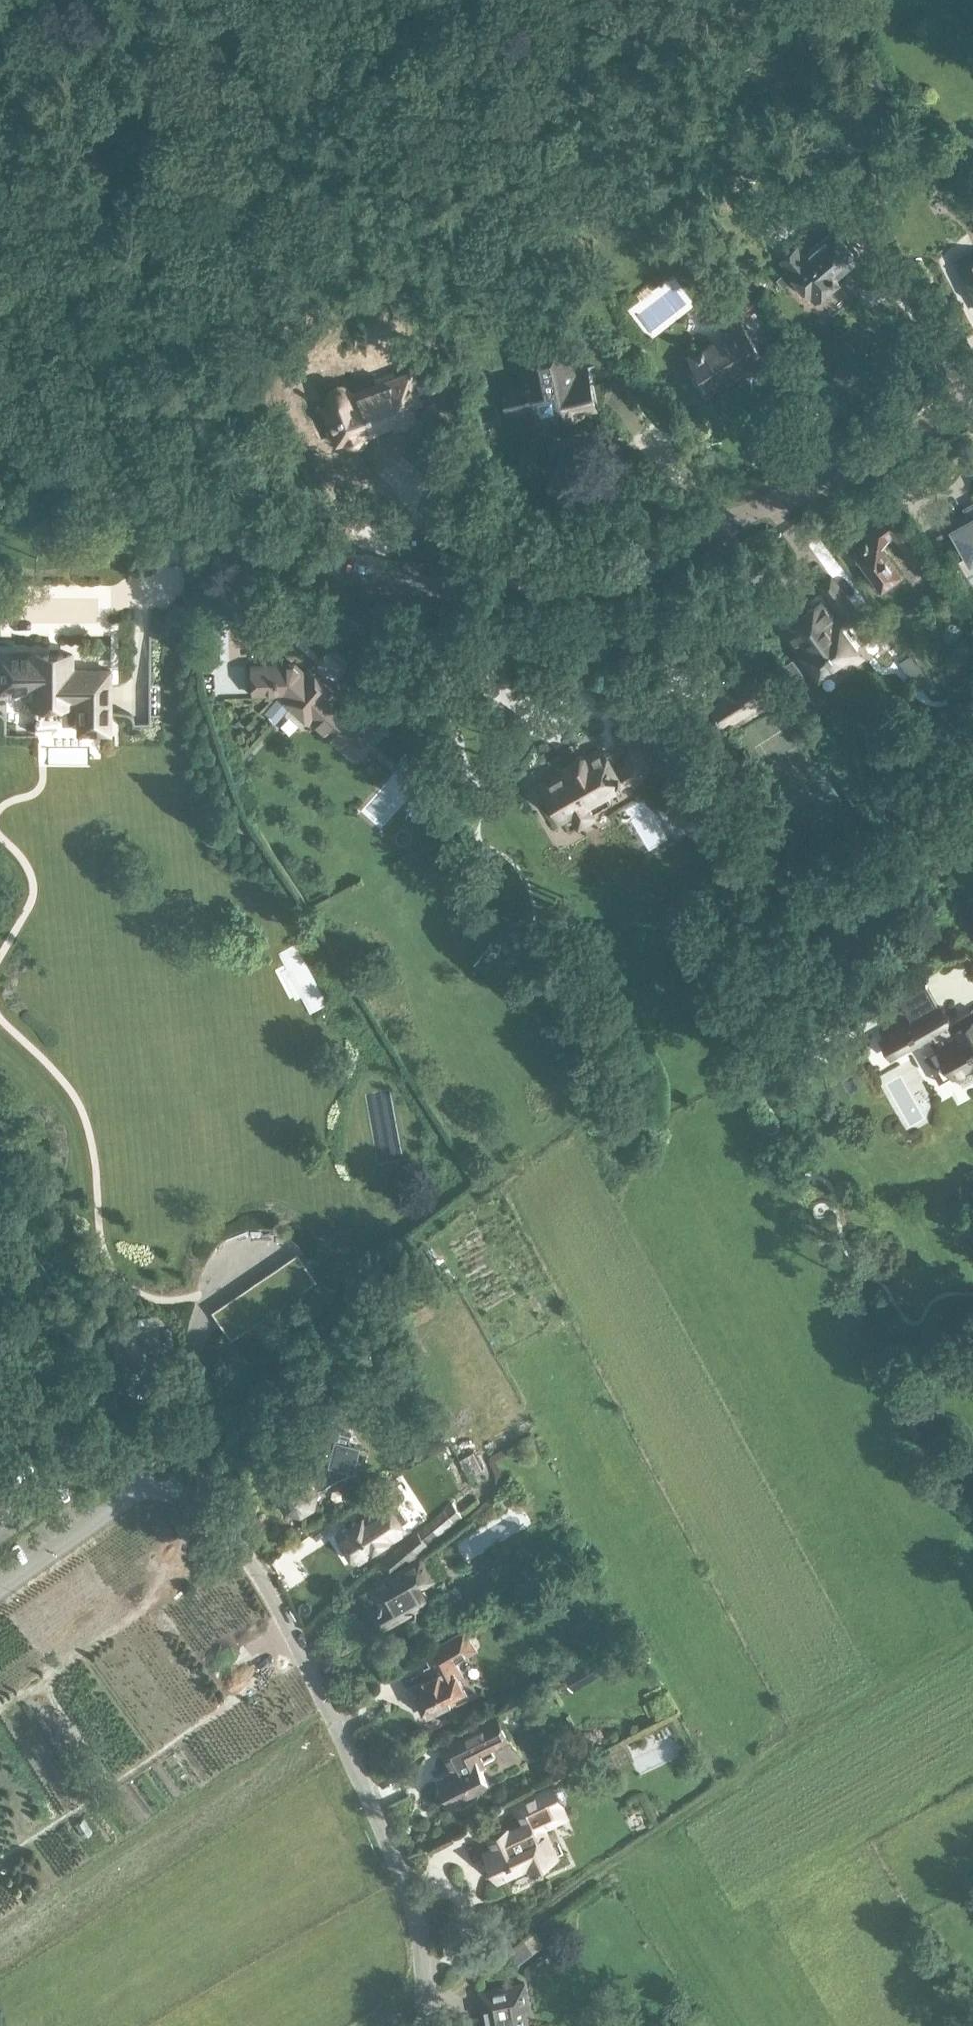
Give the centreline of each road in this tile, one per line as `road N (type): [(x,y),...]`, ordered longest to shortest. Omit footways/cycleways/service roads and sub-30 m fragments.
road 1 (unclassified): [(0,443),(273,559),(392,586),(466,585),(664,545),(780,499),(972,392)]
road 2 (residential): [(426,2025),(416,1916),(401,1869),(285,1620),(221,1524),(196,1503),(107,1472)]
road 3 (track): [(972,1641),(736,1775),(575,1887),(427,2006)]
road 4 (track): [(434,1222),(736,1775)]
road 5 (track): [(489,1181),(299,1344),(227,1425),(196,1503)]
road 6 (unclassified): [(107,1472),(62,1442),(0,1355)]
road 7 (track): [(505,1131),(489,1181),(565,1130)]

